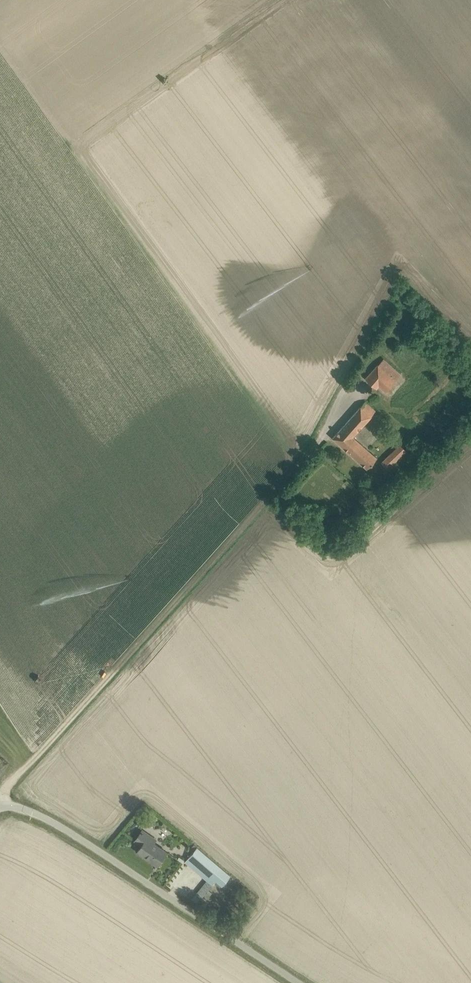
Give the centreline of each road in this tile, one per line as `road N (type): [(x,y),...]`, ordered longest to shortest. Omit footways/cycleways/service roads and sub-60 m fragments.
road 1 (unclassified): [(0,800),(304,455)]
road 2 (unclassified): [(315,982),(0,805)]

